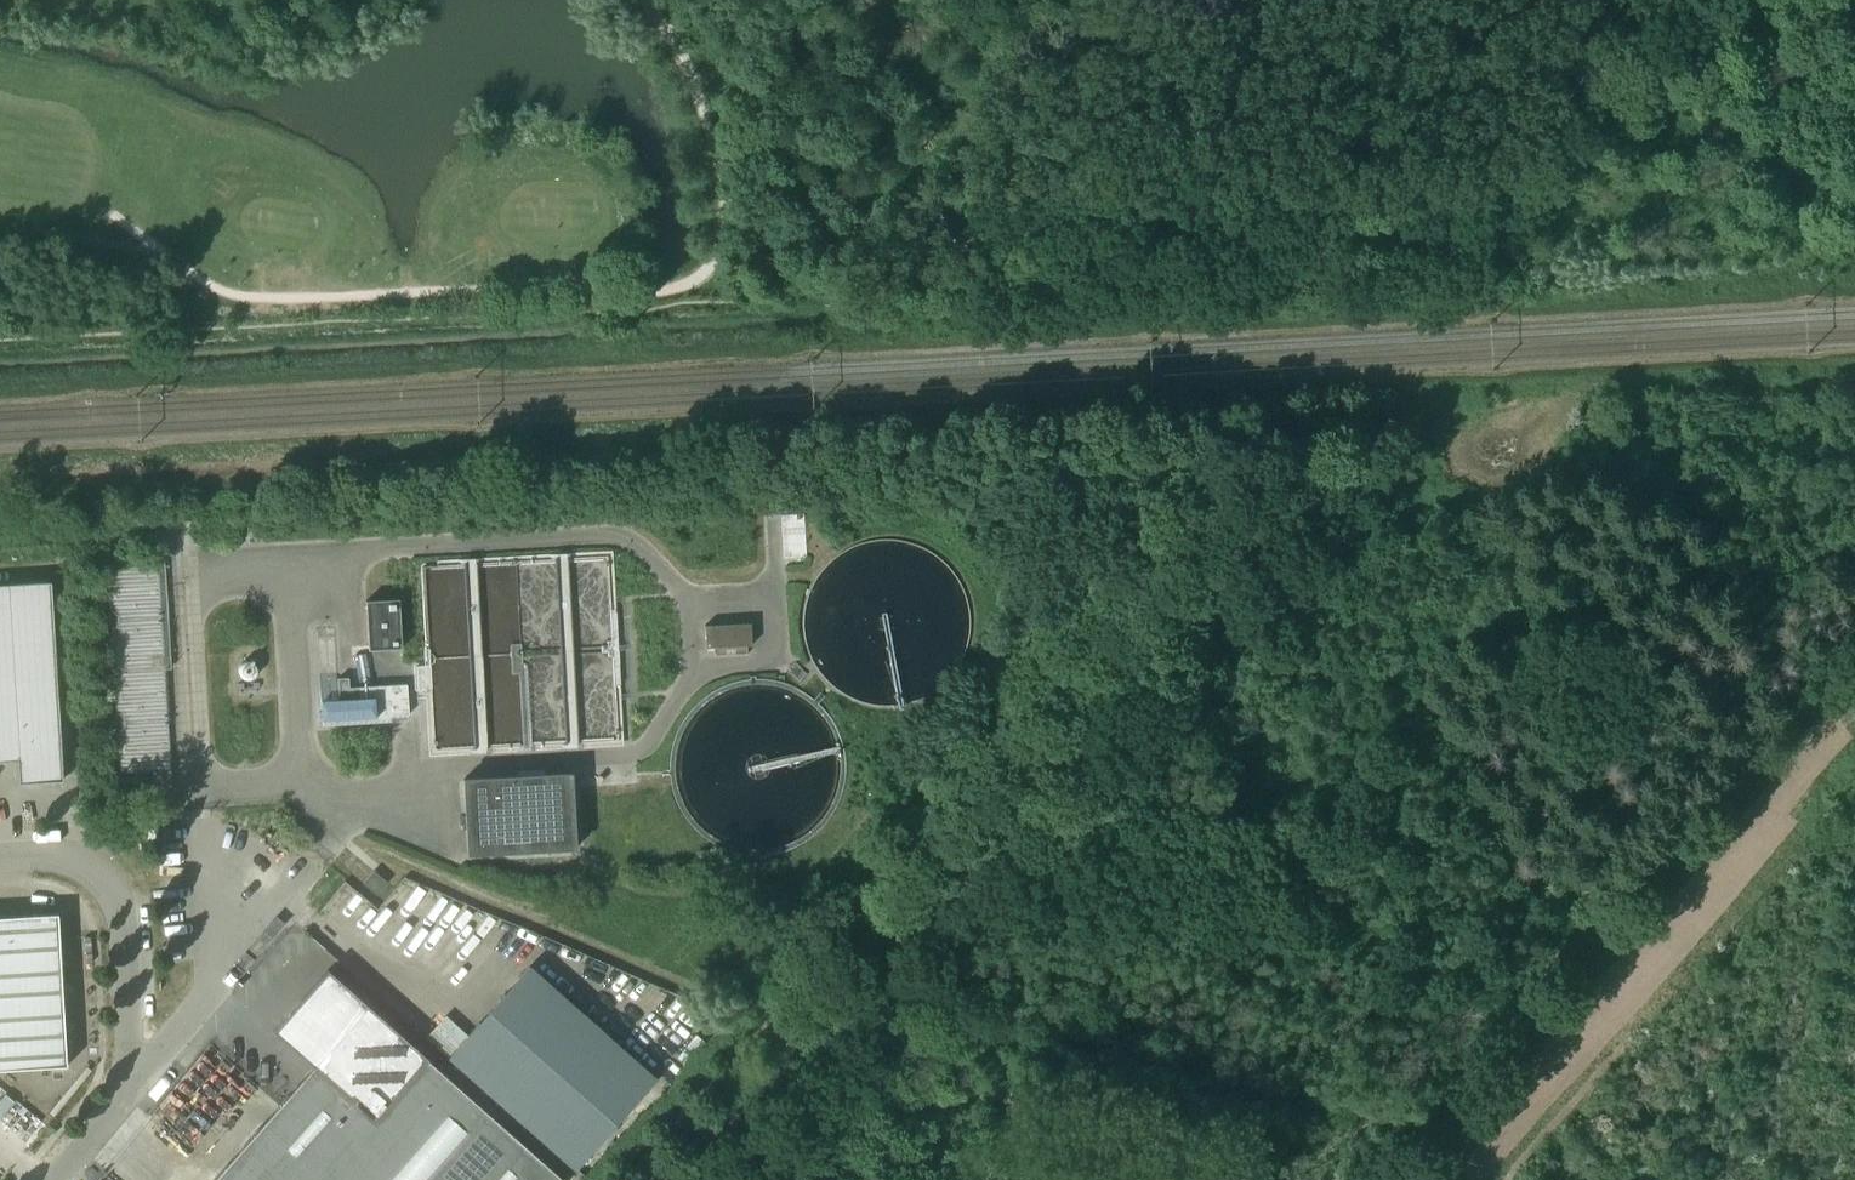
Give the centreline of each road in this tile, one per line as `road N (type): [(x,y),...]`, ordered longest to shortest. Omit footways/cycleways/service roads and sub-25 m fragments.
road 1 (unclassified): [(0,862),(77,857),(114,894),(126,1057),(113,1119)]

